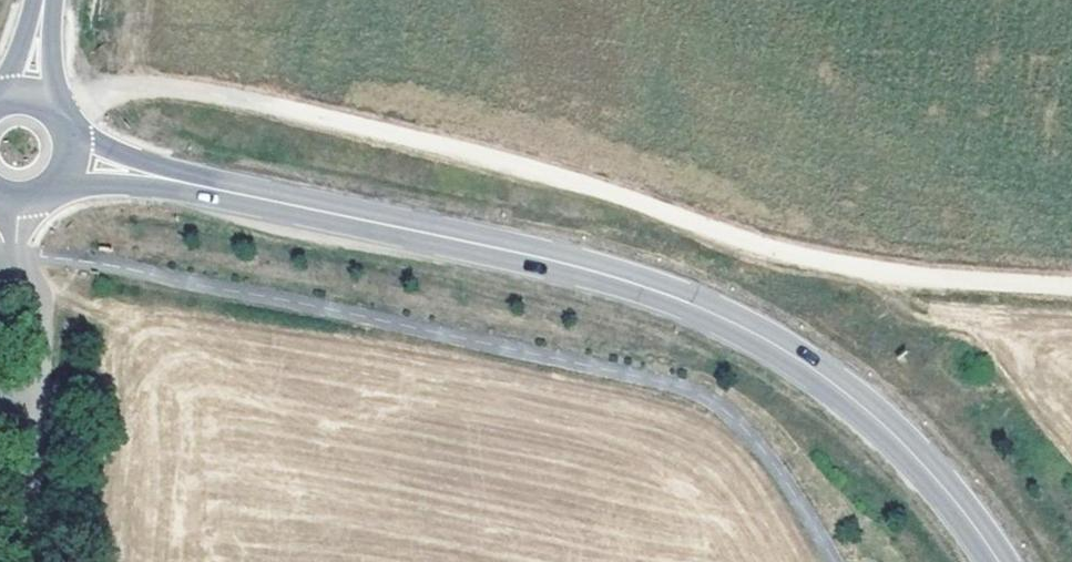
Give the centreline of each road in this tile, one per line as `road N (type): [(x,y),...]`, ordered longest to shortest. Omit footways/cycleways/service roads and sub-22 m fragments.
road 1 (secondary): [(66,161),(630,250),(856,378),(915,459),(968,561)]
road 2 (track): [(63,126),(107,95),(157,83),(531,166),(769,251),(1071,289)]

